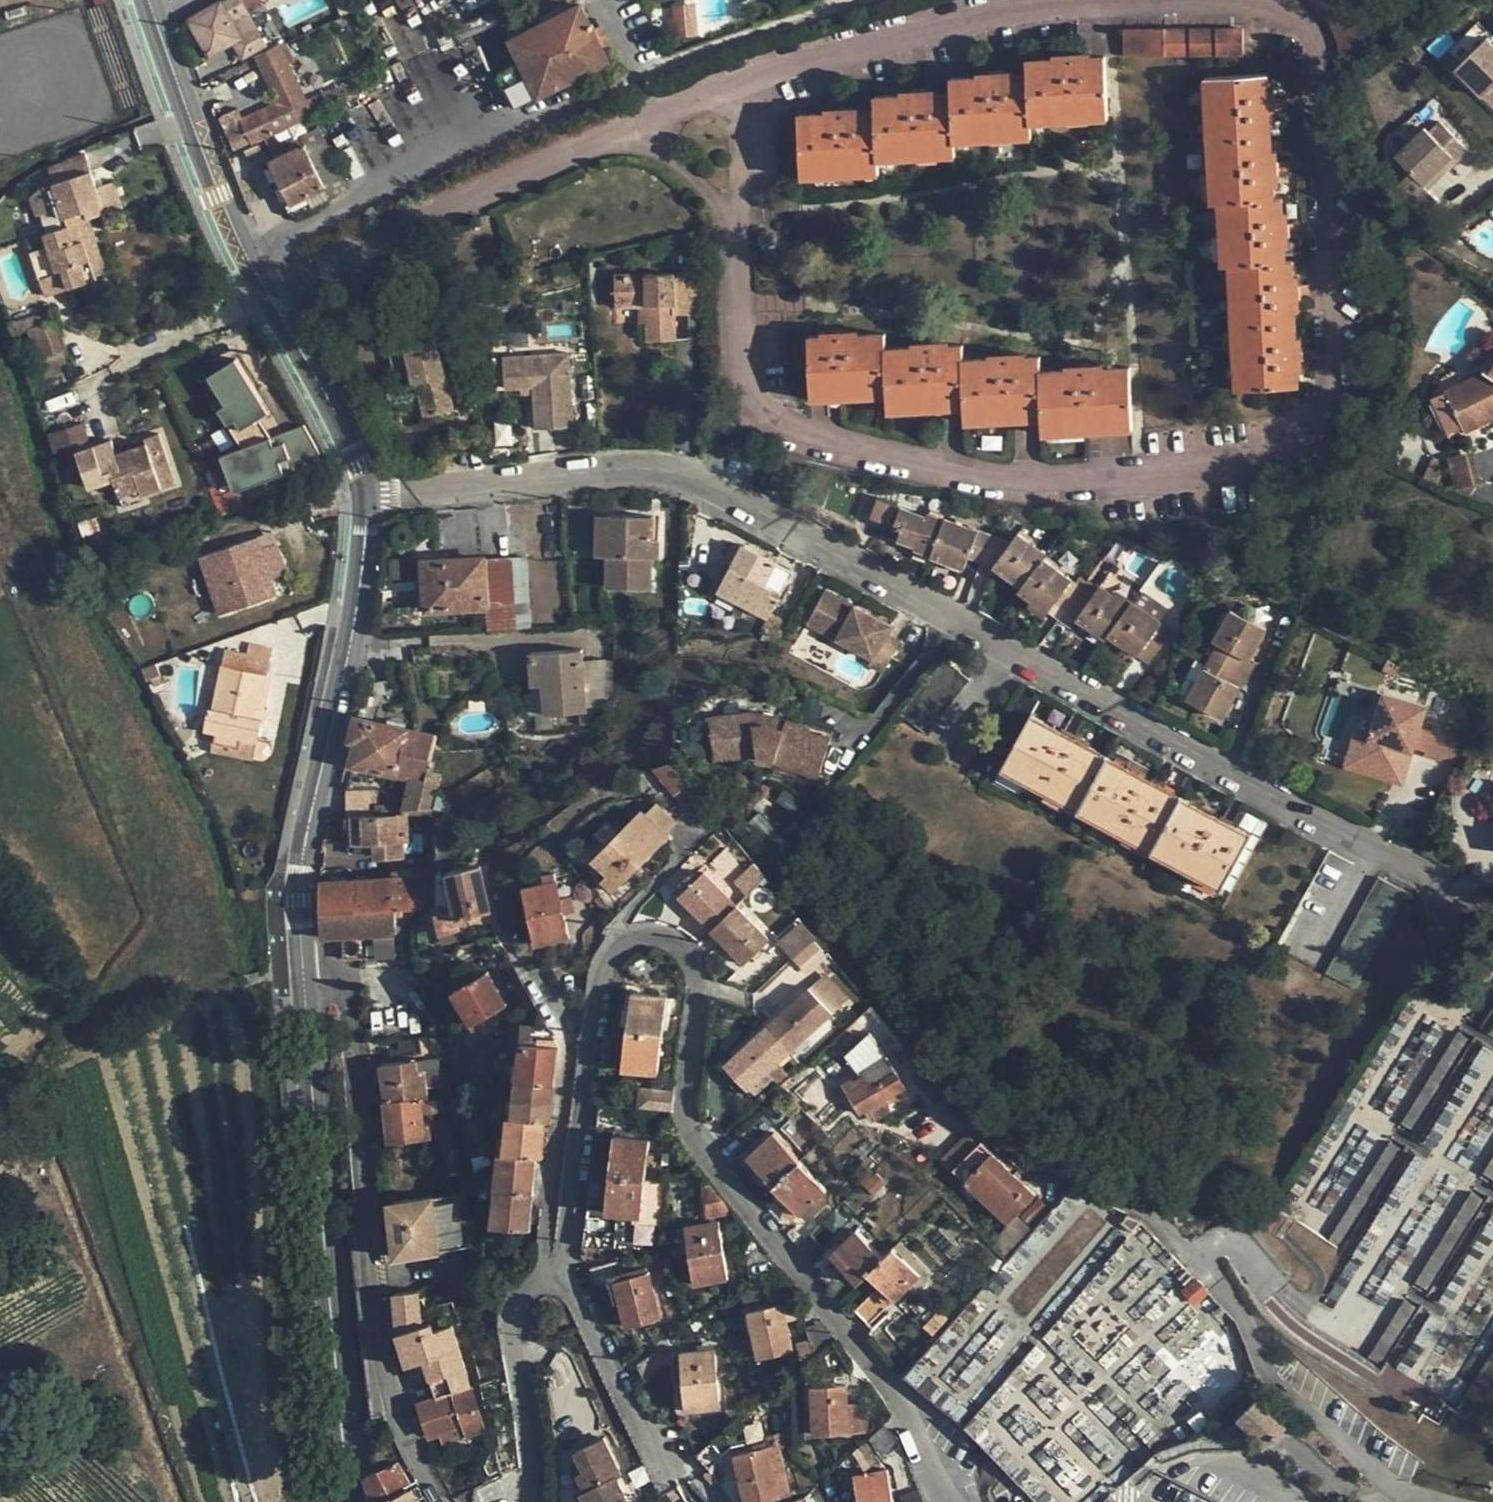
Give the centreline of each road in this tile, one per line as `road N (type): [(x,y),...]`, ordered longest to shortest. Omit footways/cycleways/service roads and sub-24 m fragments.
road 1 (residential): [(738,77),(1043,7),(1282,9),(1313,45),(1329,411),(1291,451),(1216,469),(1010,487),(792,436),(750,375),(741,217)]
road 2 (residential): [(370,496),(650,473),(716,489),(1454,908)]
road 3 (residential): [(624,950),(648,939),(680,944),(698,964),(705,987),(692,1129),(896,1395),(944,1501)]
road 4 (residential): [(308,994),(353,995),(384,1365),(421,1467),(446,1501)]
road 5 (tertiary): [(308,994),(351,1501)]
road 6 (tertiary): [(370,496),(370,538),(304,859),(299,899),(308,994)]
road 7 (residential): [(1087,1189),(1161,1222),(1246,1320),(1279,1384),(1402,1496)]
road 8 (residential): [(272,300),(621,125)]
road 9 (residential): [(561,1272),(604,970),(624,950)]
road 10 (tertiary): [(154,11),(218,196),(272,300)]
road 11 (residential): [(532,1501),(514,1341),(521,1296),(561,1272)]
road 12 (tertiary): [(272,300),(370,496)]
road 13 (residential): [(561,1272),(661,1462)]
road 14 (residential): [(624,950),(622,933),(642,905),(726,825)]
road 15 (residential): [(621,125),(741,217)]
road 16 (residential): [(741,217),(738,77)]
road 17 (residential): [(621,125),(738,77)]

